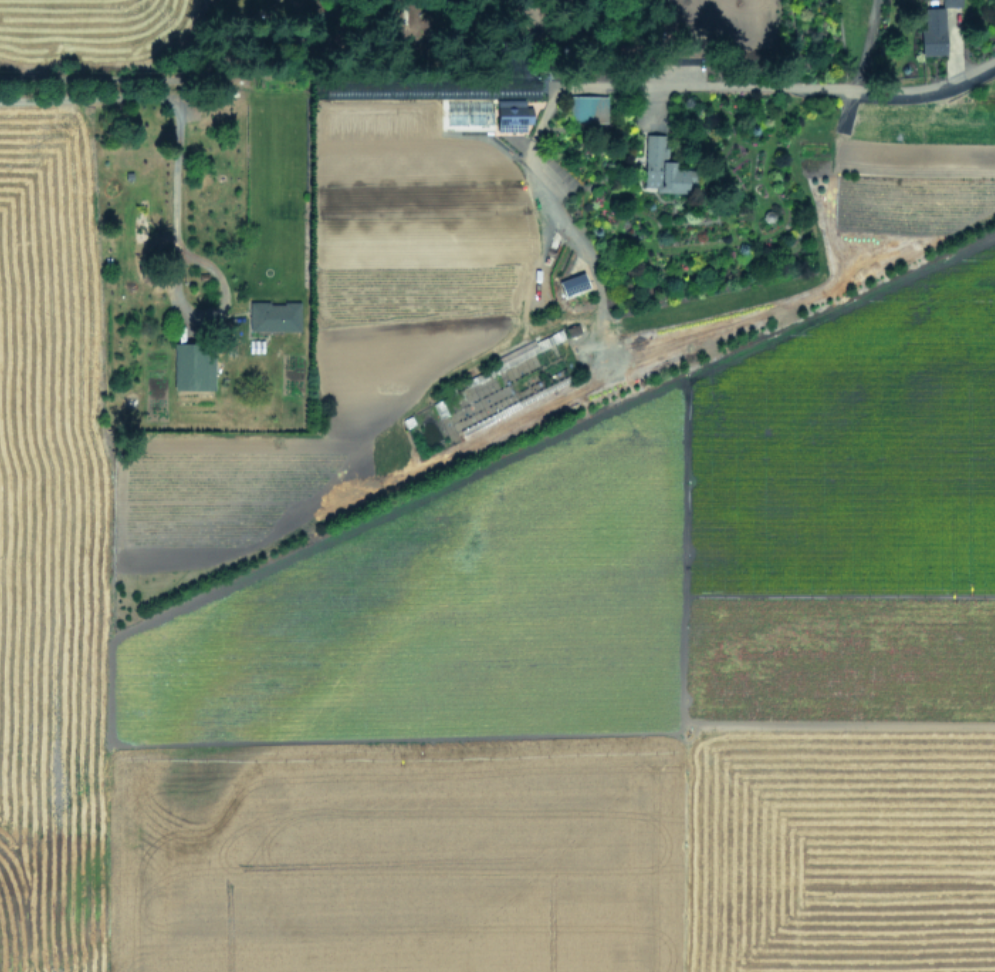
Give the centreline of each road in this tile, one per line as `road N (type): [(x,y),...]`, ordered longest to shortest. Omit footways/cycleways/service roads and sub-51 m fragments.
road 1 (residential): [(0,100),(318,100)]

